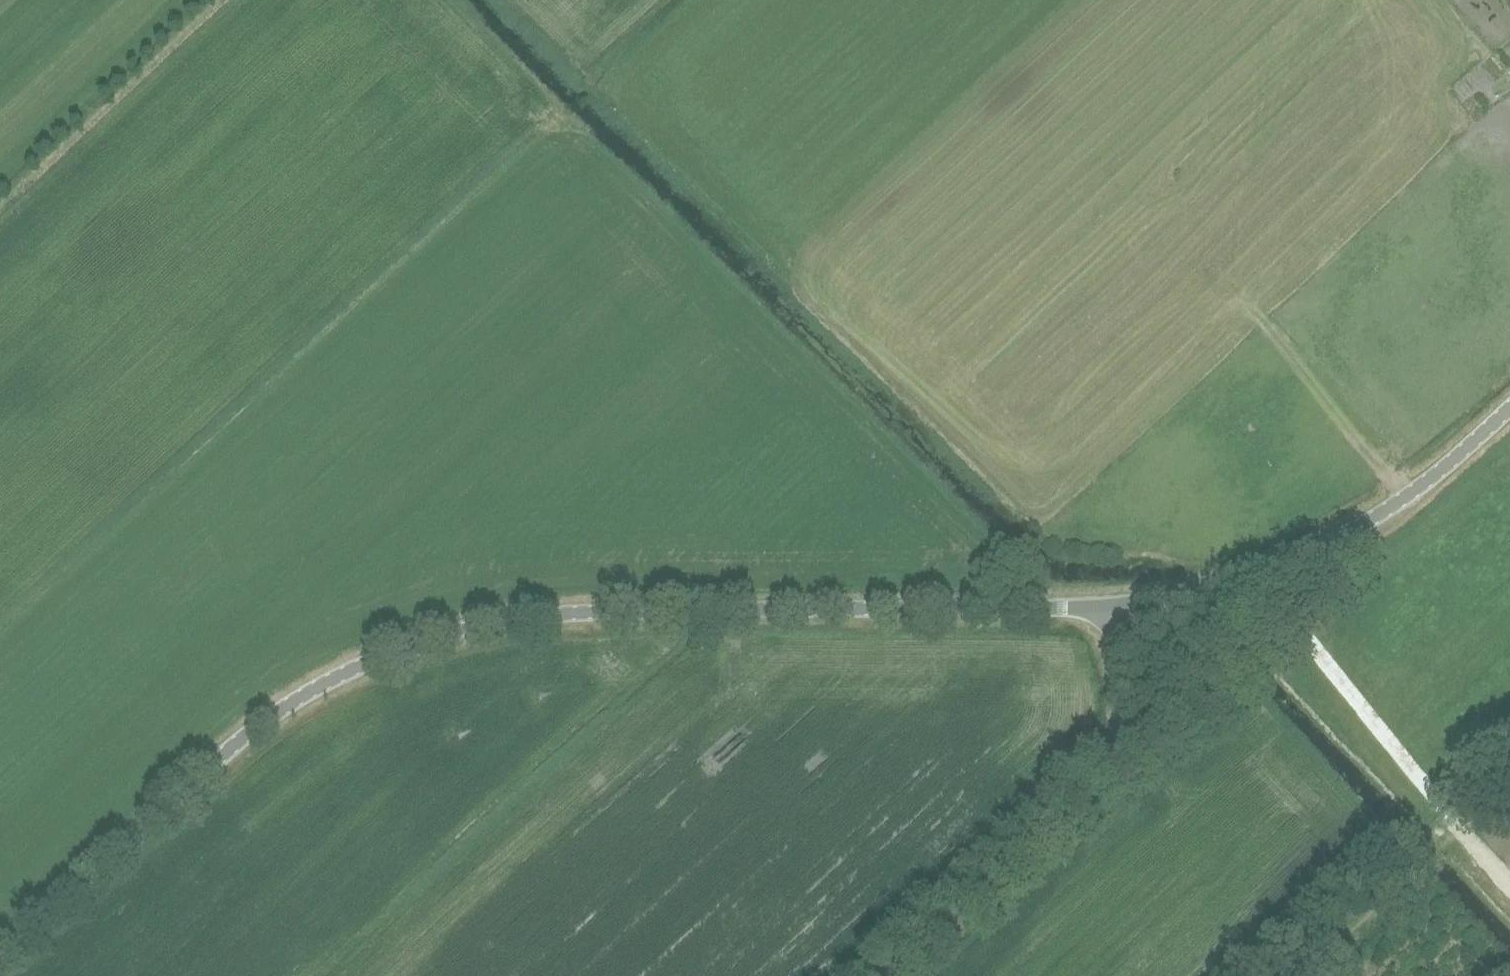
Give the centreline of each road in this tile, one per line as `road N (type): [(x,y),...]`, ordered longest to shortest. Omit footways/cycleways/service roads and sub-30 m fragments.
road 1 (unclassified): [(0,955),(187,783),(292,698),(364,656),(478,621),(1067,609),(1175,595),(1285,560),(1380,513),(1509,403)]

